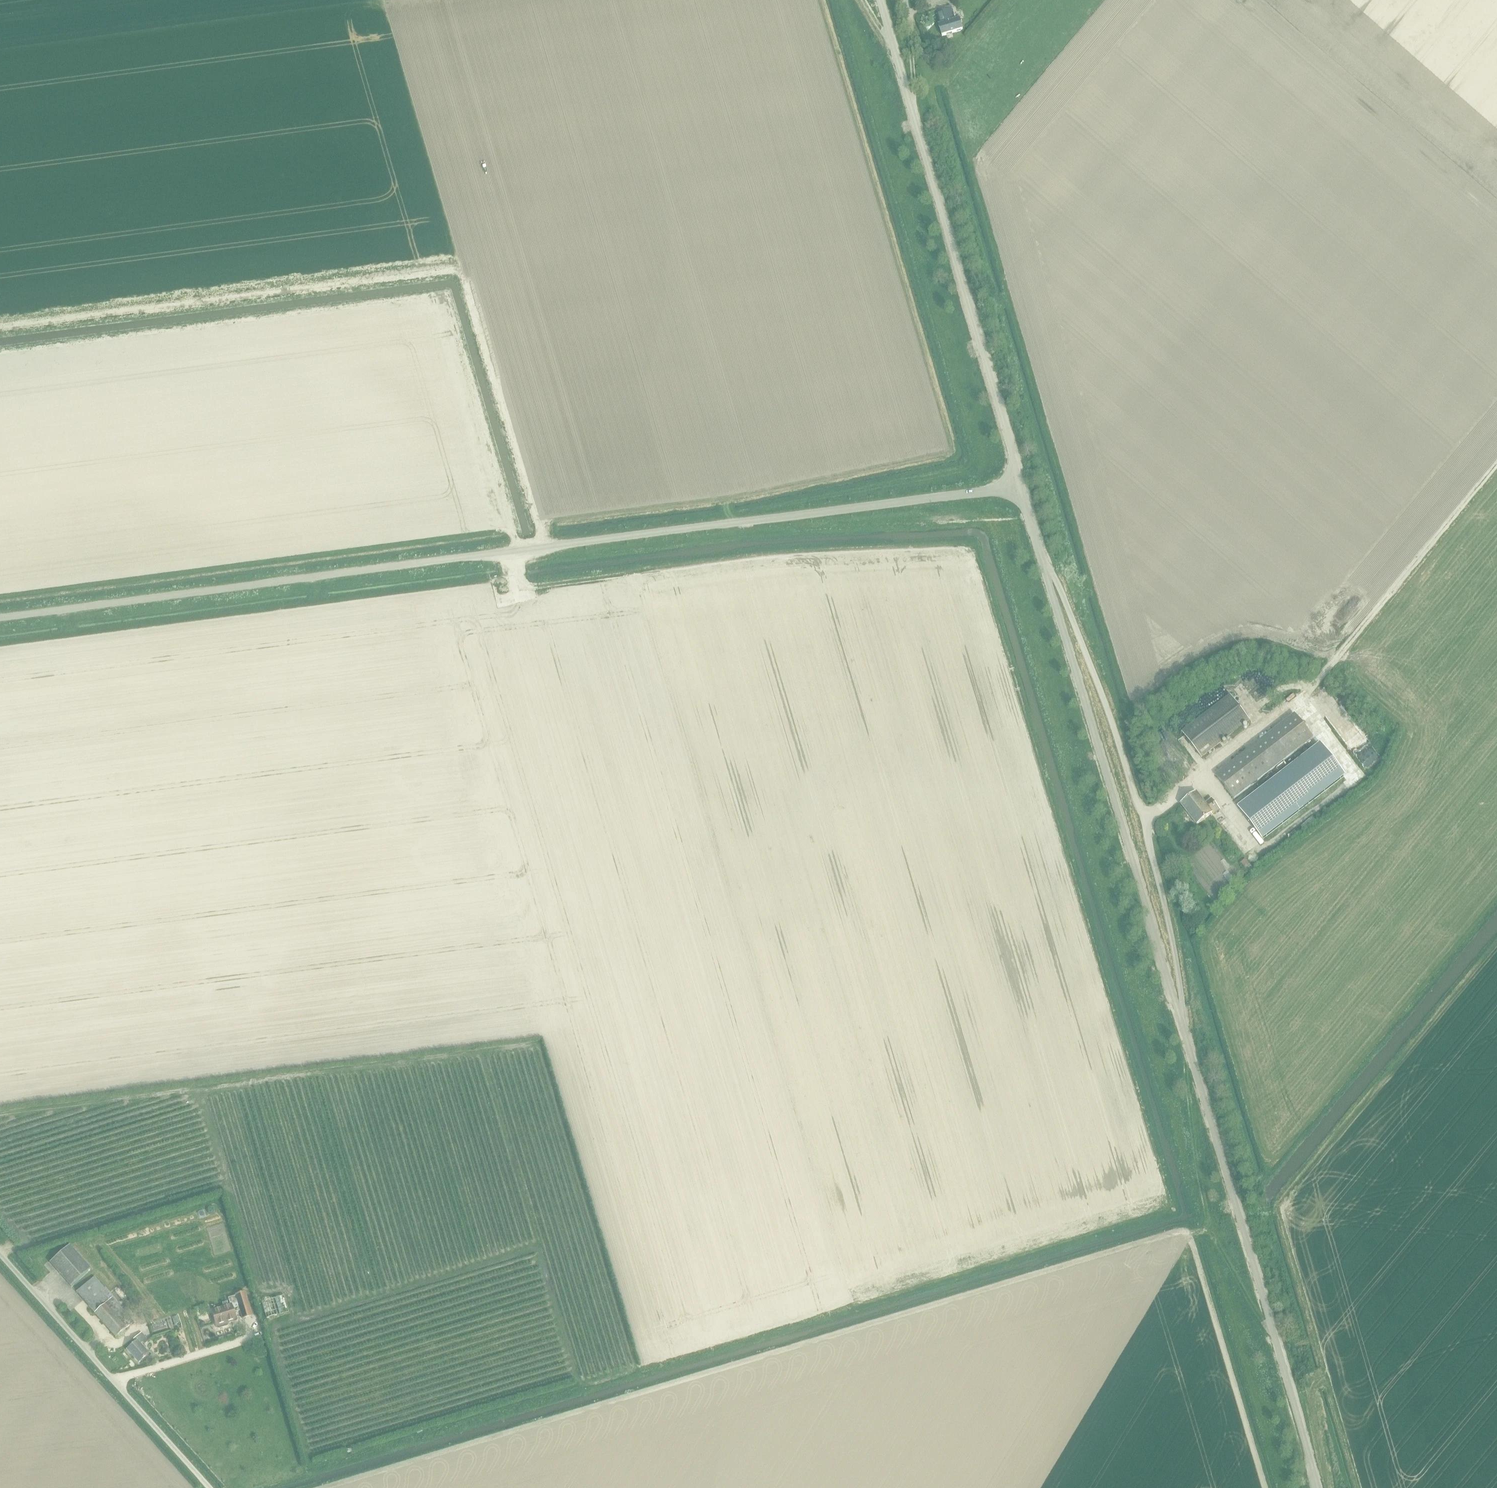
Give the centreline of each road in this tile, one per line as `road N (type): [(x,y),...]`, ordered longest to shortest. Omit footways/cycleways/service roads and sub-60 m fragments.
road 1 (unclassified): [(0,618),(1021,485)]
road 2 (unclassified): [(1021,485),(880,0)]
road 3 (unclassified): [(1316,1487),(1178,1012)]
road 4 (unclassified): [(1178,1012),(1163,891),(1143,819),(1106,699),(1044,566)]
road 5 (unclassified): [(1178,1012),(1044,566)]
road 6 (track): [(1360,1487),(1281,1210),(1237,1223)]
road 7 (unclassified): [(211,1487),(0,1252)]
road 8 (track): [(1496,464),(1314,681)]

